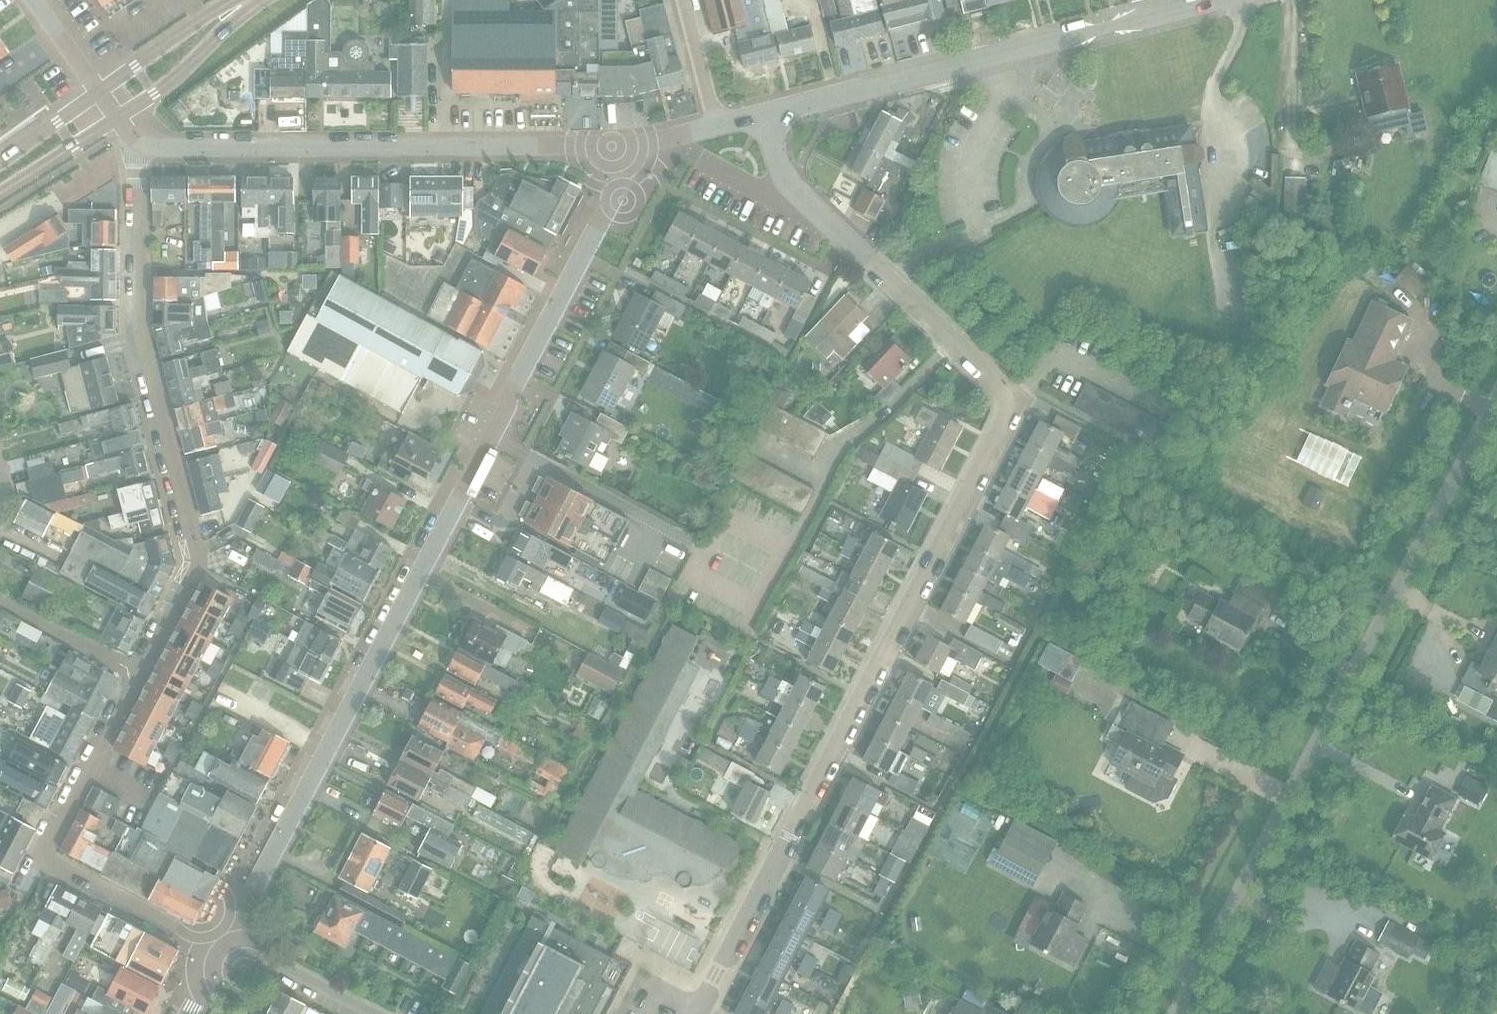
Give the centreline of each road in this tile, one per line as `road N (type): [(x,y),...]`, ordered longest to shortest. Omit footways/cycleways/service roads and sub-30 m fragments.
road 1 (unclassified): [(223,945),(633,145)]
road 2 (residential): [(780,849),(1006,413),(998,387),(802,206)]
road 3 (residential): [(1496,397),(1174,1013)]
road 4 (residential): [(143,147),(136,166),(132,327),(197,562),(138,677)]
road 5 (residential): [(633,145),(143,147)]
road 6 (residential): [(759,119),(1221,0)]
road 7 (residential): [(138,677),(44,860),(51,871),(217,956)]
road 8 (tertiary): [(111,110),(262,0)]
road 9 (residential): [(696,1010),(780,849)]
road 10 (residential): [(367,1013),(223,945)]
road 11 (residential): [(138,677),(0,606)]
road 12 (residential): [(714,130),(682,0)]
road 13 (residential): [(111,110),(35,0)]
road 14 (tertiary): [(0,177),(111,110)]
road 15 (residential): [(802,206),(758,220),(689,185)]

